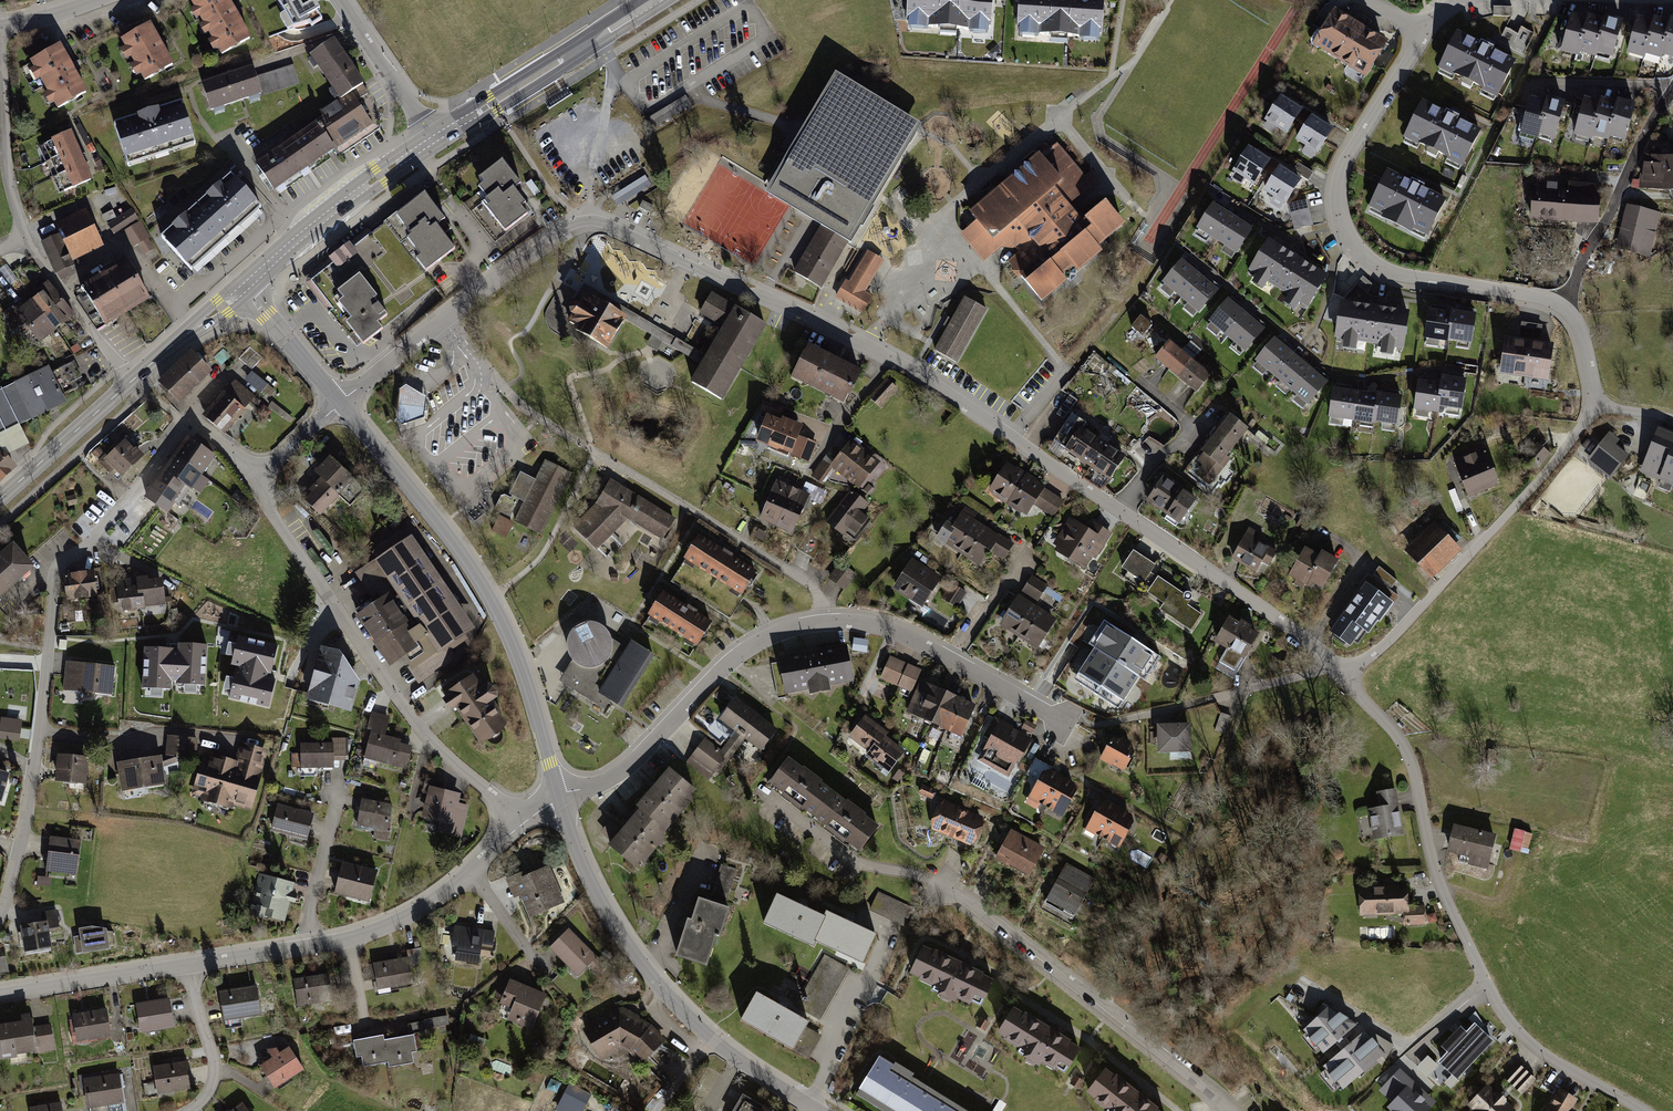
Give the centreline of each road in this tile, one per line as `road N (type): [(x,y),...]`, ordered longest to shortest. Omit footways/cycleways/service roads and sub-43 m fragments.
road 1 (residential): [(340,405),(556,235),(597,221),(926,380),(1265,610),(1342,674)]
road 2 (residential): [(0,914),(34,771),(58,575),(100,542),(187,424),(227,448),(253,485)]
road 3 (residential): [(559,799),(622,771),(734,658),(806,624),(856,622),(897,631),(1062,721)]
road 4 (residential): [(1342,674),(1406,750),(1439,880),(1509,1019),(1550,1057),(1644,1110)]
road 5 (residential): [(1562,306),(1385,269),(1344,227),(1342,173),(1427,30)]
road 6 (tertiary): [(340,405),(491,600),(521,670),(559,799)]
road 7 (residential): [(253,485),(427,739),(520,824)]
road 8 (tertiary): [(559,799),(595,897),(634,961),(722,1053),(807,1110)]
road 9 (residential): [(184,966),(349,939),(406,918),(444,896),(520,824)]
road 10 (residential): [(1599,406),(1392,638),(1342,674)]
road 11 (residential): [(0,48),(17,211),(56,282),(133,380)]
road 12 (residential): [(1229,1110),(944,884)]
road 13 (secondary): [(432,141),(661,0)]
road 14 (residential): [(1672,90),(1562,306)]
road 15 (secondary): [(244,289),(310,227),(432,141)]
road 16 (residential): [(0,996),(184,966)]
road 17 (secondary): [(0,499),(133,380)]
road 18 (residential): [(339,0),(432,141)]
road 19 (residential): [(194,1110),(215,1085),(214,1062),(184,966)]
road 20 (tertiary): [(244,289),(340,405)]
road 21 (secondary): [(133,380),(244,289)]

